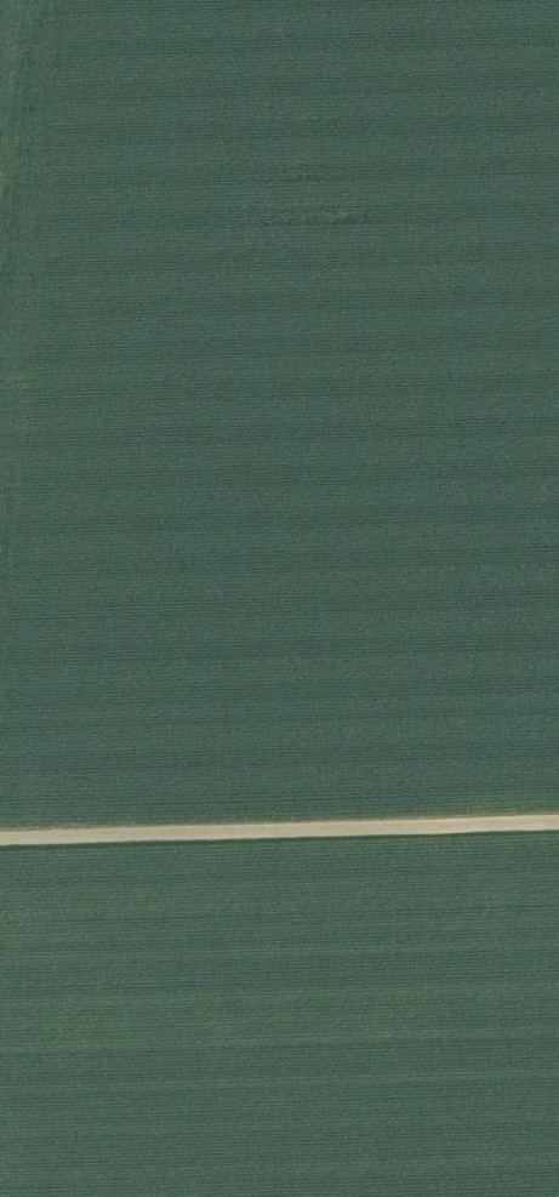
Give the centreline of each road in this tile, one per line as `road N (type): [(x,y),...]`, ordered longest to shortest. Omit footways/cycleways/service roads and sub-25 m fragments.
road 1 (track): [(0,838),(558,833)]

